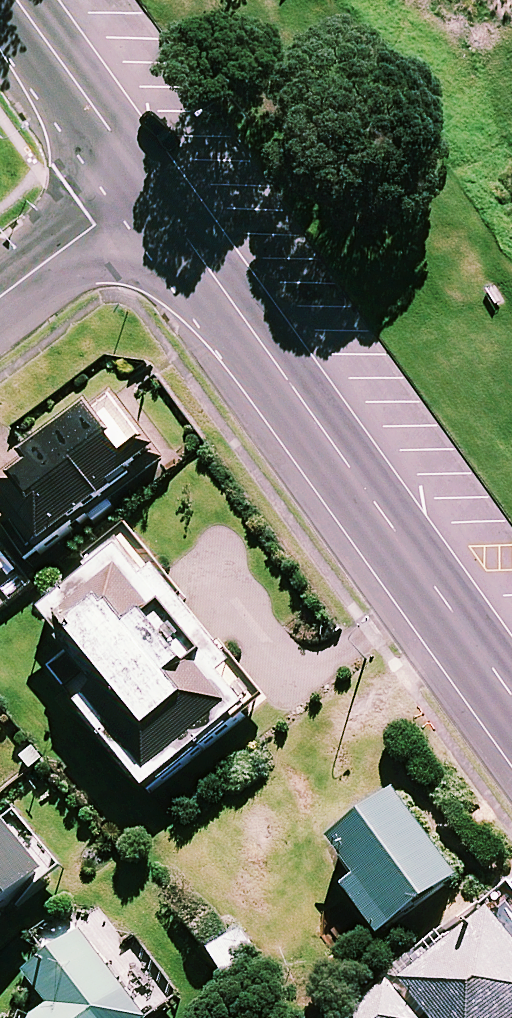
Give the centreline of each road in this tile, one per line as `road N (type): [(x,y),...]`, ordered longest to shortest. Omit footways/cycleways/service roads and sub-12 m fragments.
road 1 (tertiary): [(149,182),(511,691)]
road 2 (tertiary): [(19,0),(149,182)]
road 3 (residential): [(0,296),(149,182)]

